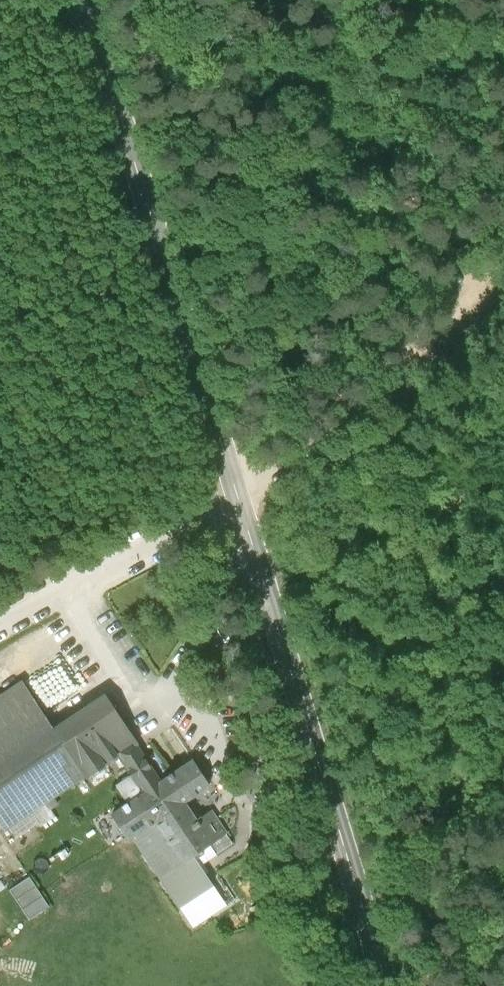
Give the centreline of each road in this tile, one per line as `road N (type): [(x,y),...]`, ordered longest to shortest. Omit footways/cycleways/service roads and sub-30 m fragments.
road 1 (secondary): [(240,499),(84,0)]
road 2 (track): [(197,522),(0,625)]
road 3 (track): [(347,416),(503,279)]

